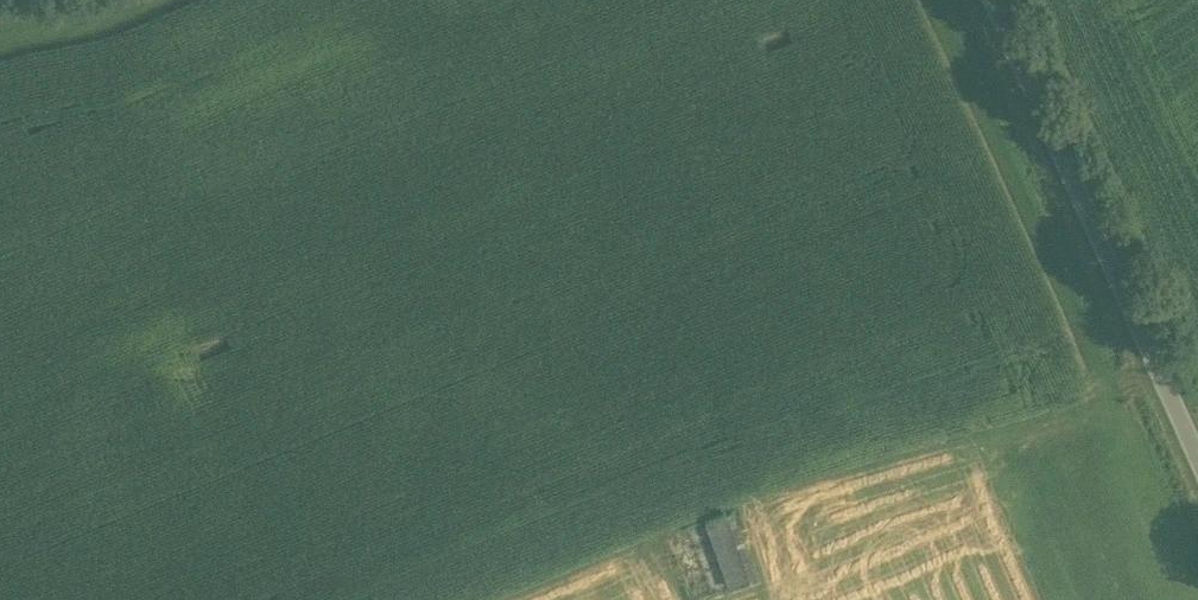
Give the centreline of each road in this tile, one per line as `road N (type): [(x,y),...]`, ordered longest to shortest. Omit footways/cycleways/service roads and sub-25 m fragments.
road 1 (unclassified): [(1197,438),(996,0)]

